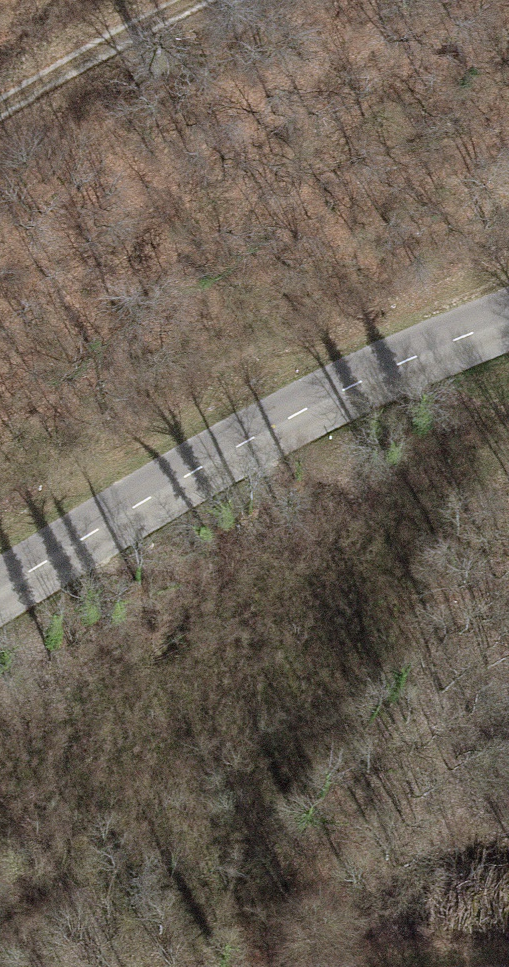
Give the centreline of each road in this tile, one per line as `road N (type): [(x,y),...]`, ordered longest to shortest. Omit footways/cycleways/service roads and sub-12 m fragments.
road 1 (secondary): [(508,328),(437,354),(0,594)]
road 2 (track): [(0,112),(29,89),(213,0)]

